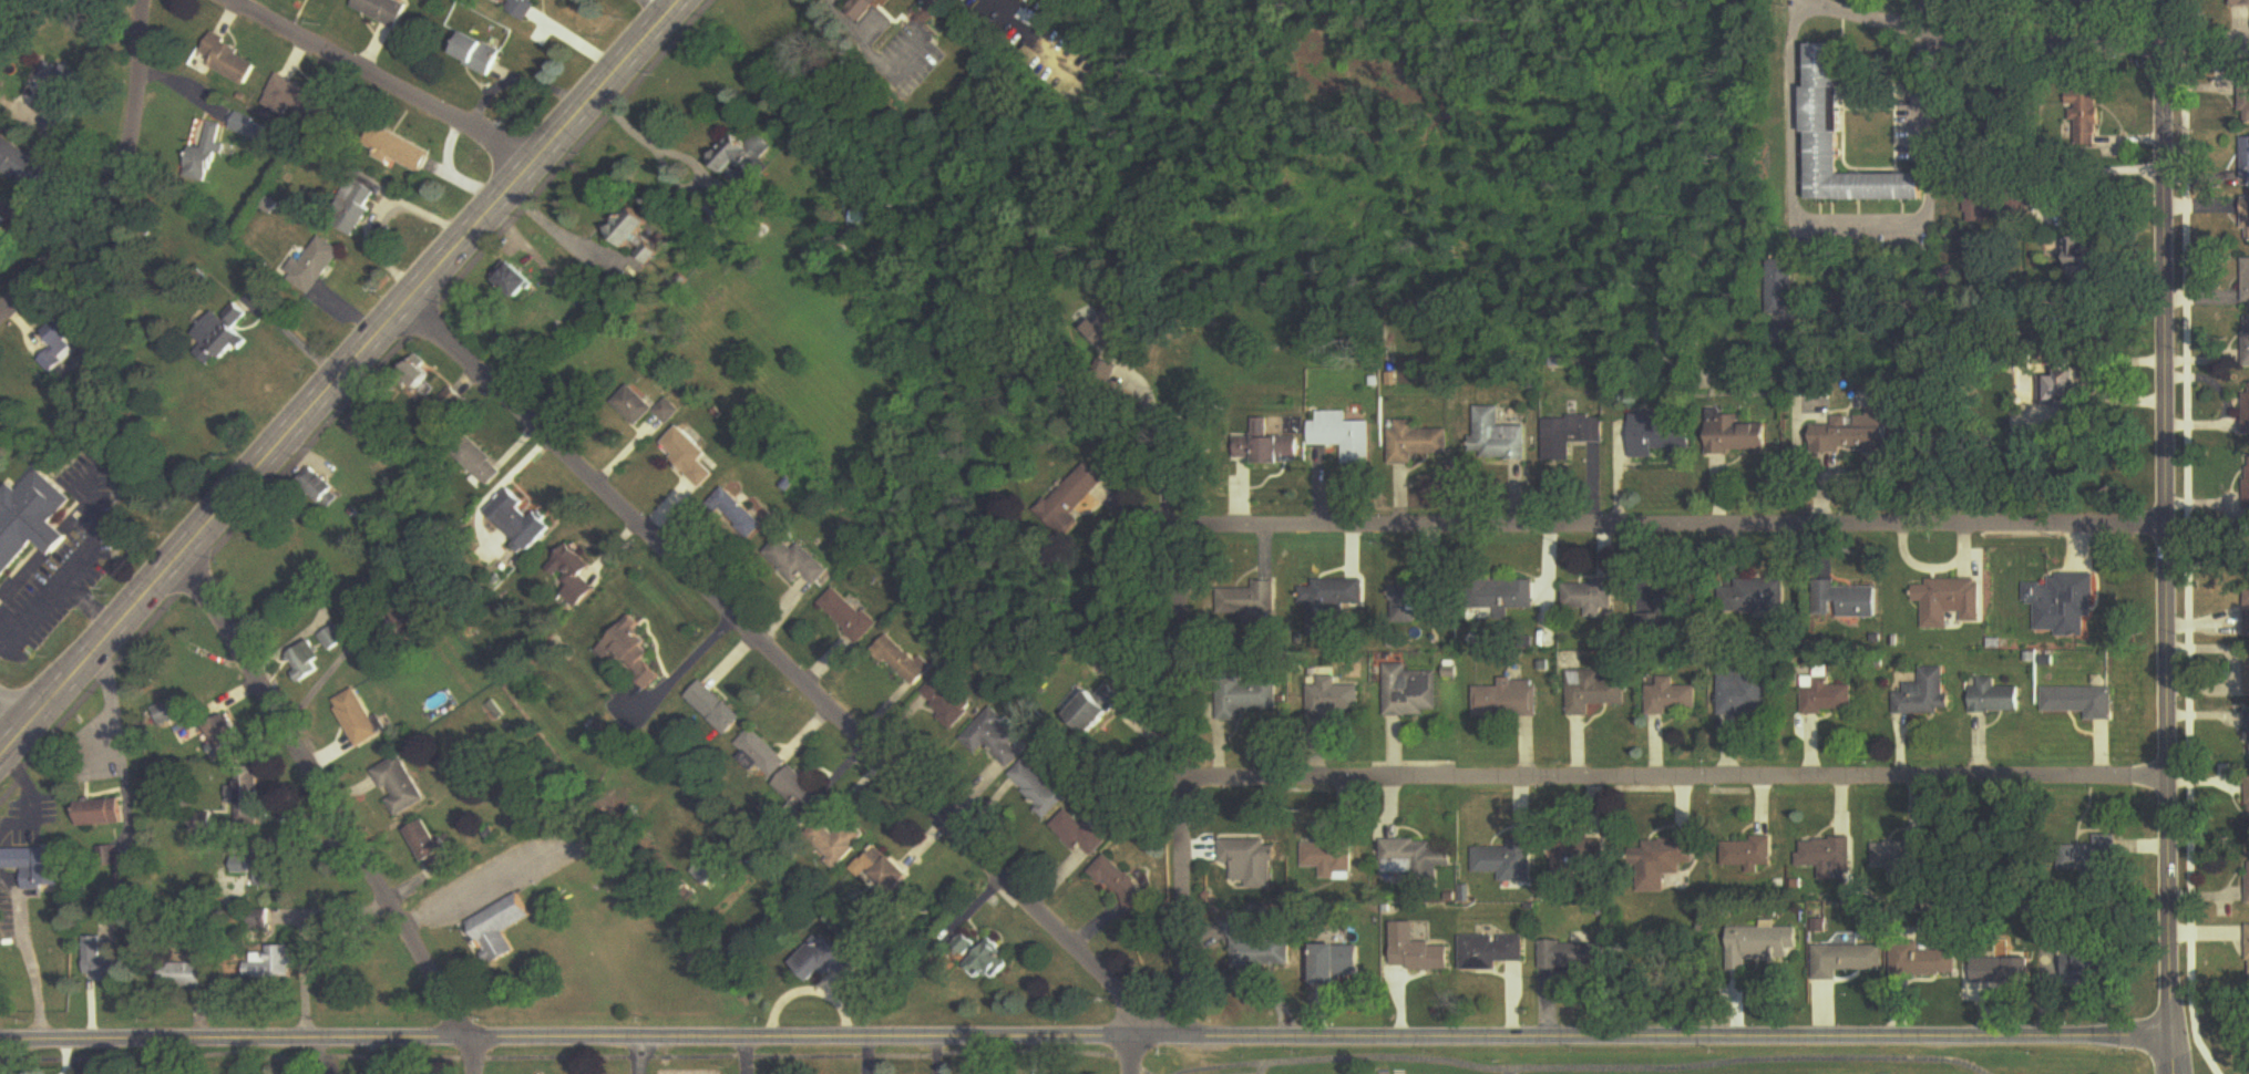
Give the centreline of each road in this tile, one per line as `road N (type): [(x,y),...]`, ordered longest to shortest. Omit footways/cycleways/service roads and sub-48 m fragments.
road 1 (residential): [(0,1040),(2170,1036)]
road 2 (residential): [(409,301),(1109,985),(1131,1012),(1131,1073)]
road 3 (residential): [(2164,0),(2170,1036)]
road 4 (secondary): [(677,0),(0,750)]
road 5 (residential): [(2169,784),(1184,783)]
road 6 (residential): [(2164,528),(1184,530)]
road 7 (residential): [(179,554),(464,1036),(470,1073)]
road 8 (residential): [(1184,530),(1188,1035)]
road 9 (residential): [(1782,0),(1799,216),(1902,218),(1919,204),(1919,163)]
road 10 (residential): [(141,0),(127,167),(107,204),(0,323)]
road 11 (residential): [(536,156),(474,132),(230,0)]
road 12 (residential): [(2248,39),(1919,40)]
road 13 (residential): [(1919,163),(1920,0)]

